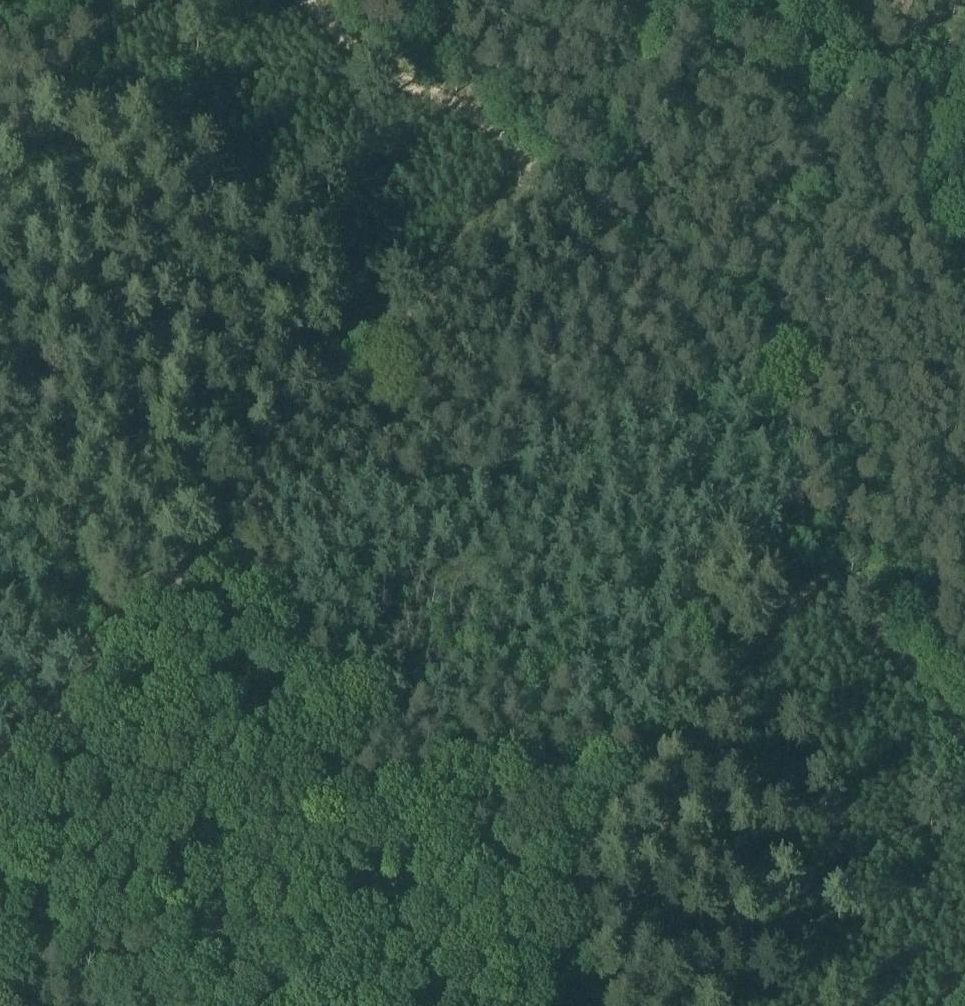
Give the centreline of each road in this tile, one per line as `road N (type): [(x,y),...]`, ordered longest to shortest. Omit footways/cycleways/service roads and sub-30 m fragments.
road 1 (track): [(964,762),(683,364),(489,130),(279,0)]
road 2 (track): [(964,71),(805,0)]

